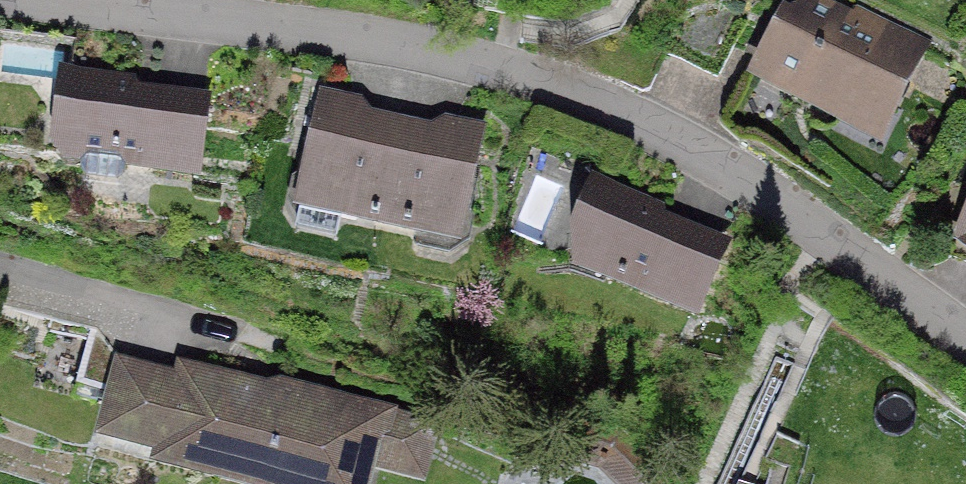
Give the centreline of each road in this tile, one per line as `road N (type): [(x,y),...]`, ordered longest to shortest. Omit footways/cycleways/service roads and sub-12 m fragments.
road 1 (residential): [(965,334),(733,170),(585,95),(375,38),(56,0)]
road 2 (residential): [(272,341),(0,266)]

